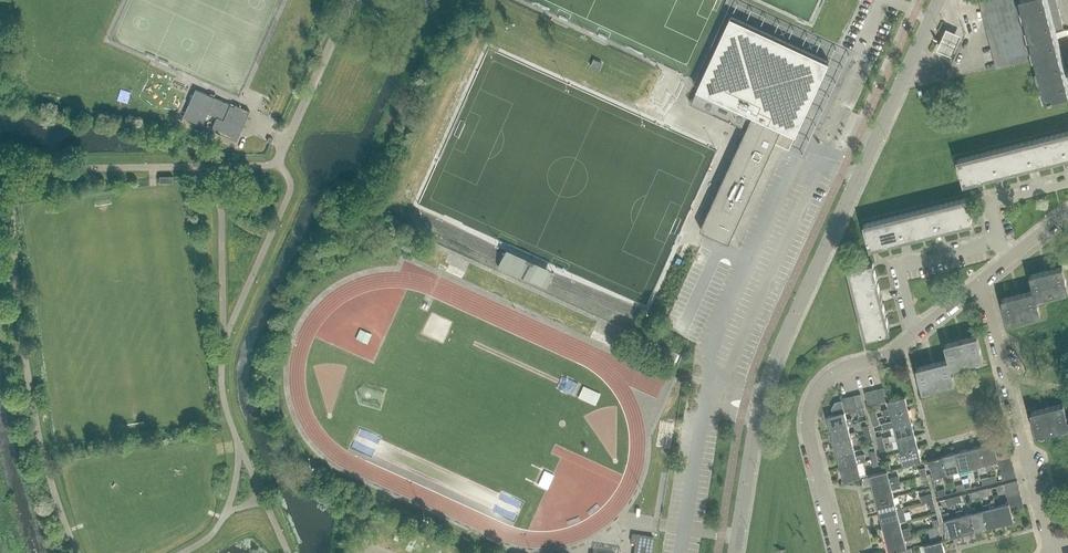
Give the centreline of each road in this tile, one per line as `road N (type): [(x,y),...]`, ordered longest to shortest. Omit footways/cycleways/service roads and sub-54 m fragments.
road 1 (tertiary): [(736,552),(772,367),(939,0)]
road 2 (residential): [(839,552),(809,437),(811,403),(827,380),(914,335)]
road 3 (residential): [(1051,552),(981,283)]
road 4 (residential): [(914,335),(897,266),(996,241)]
road 5 (residential): [(996,241),(988,204),(1067,183)]

